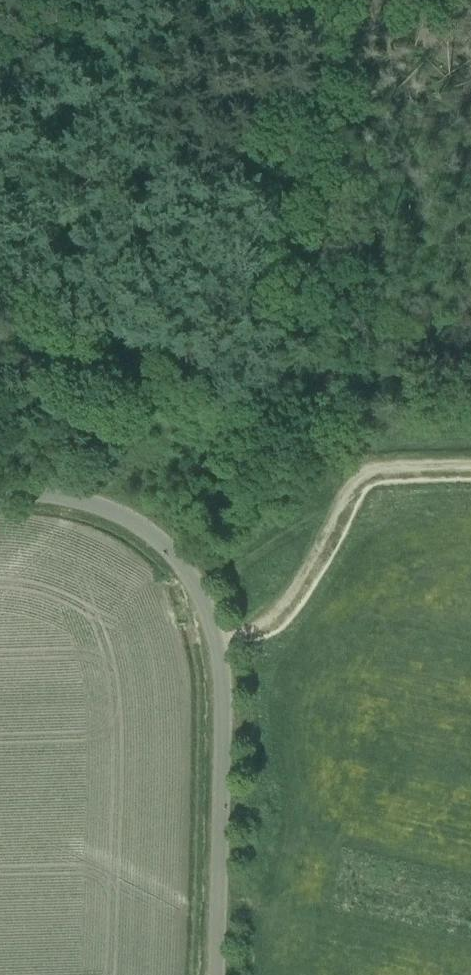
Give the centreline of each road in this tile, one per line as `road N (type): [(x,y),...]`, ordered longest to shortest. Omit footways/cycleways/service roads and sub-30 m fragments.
road 1 (unclassified): [(208,974),(215,693),(188,569),(135,519),(78,494),(0,497)]
road 2 (track): [(470,450),(380,449),(195,594)]

